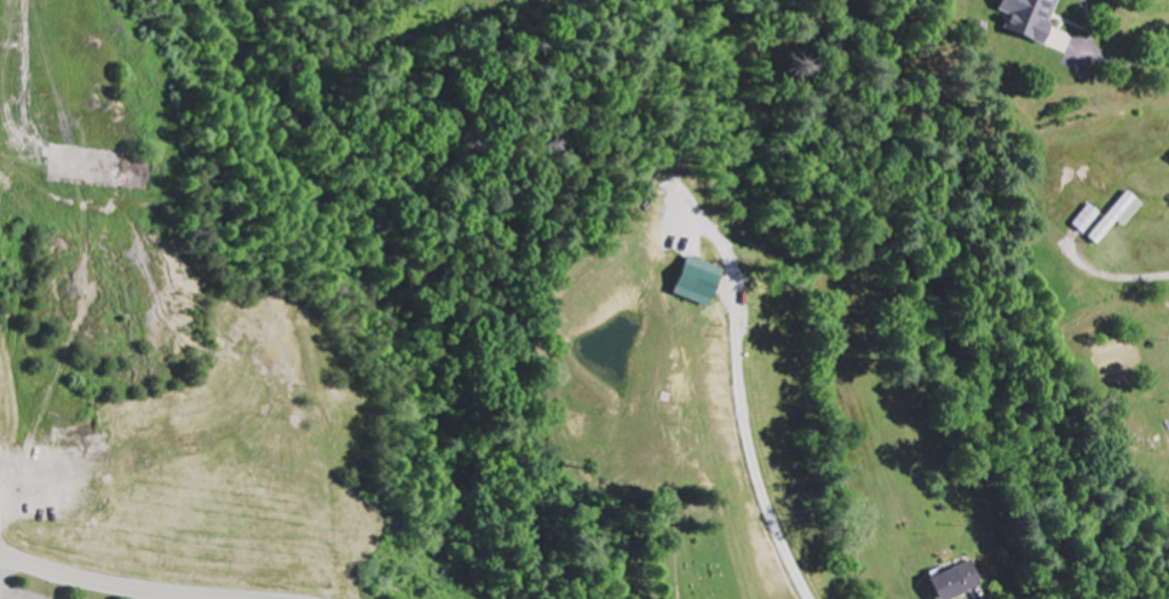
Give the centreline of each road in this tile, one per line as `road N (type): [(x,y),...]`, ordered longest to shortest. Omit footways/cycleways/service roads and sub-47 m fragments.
road 1 (residential): [(0,550),(111,583),(257,598)]

